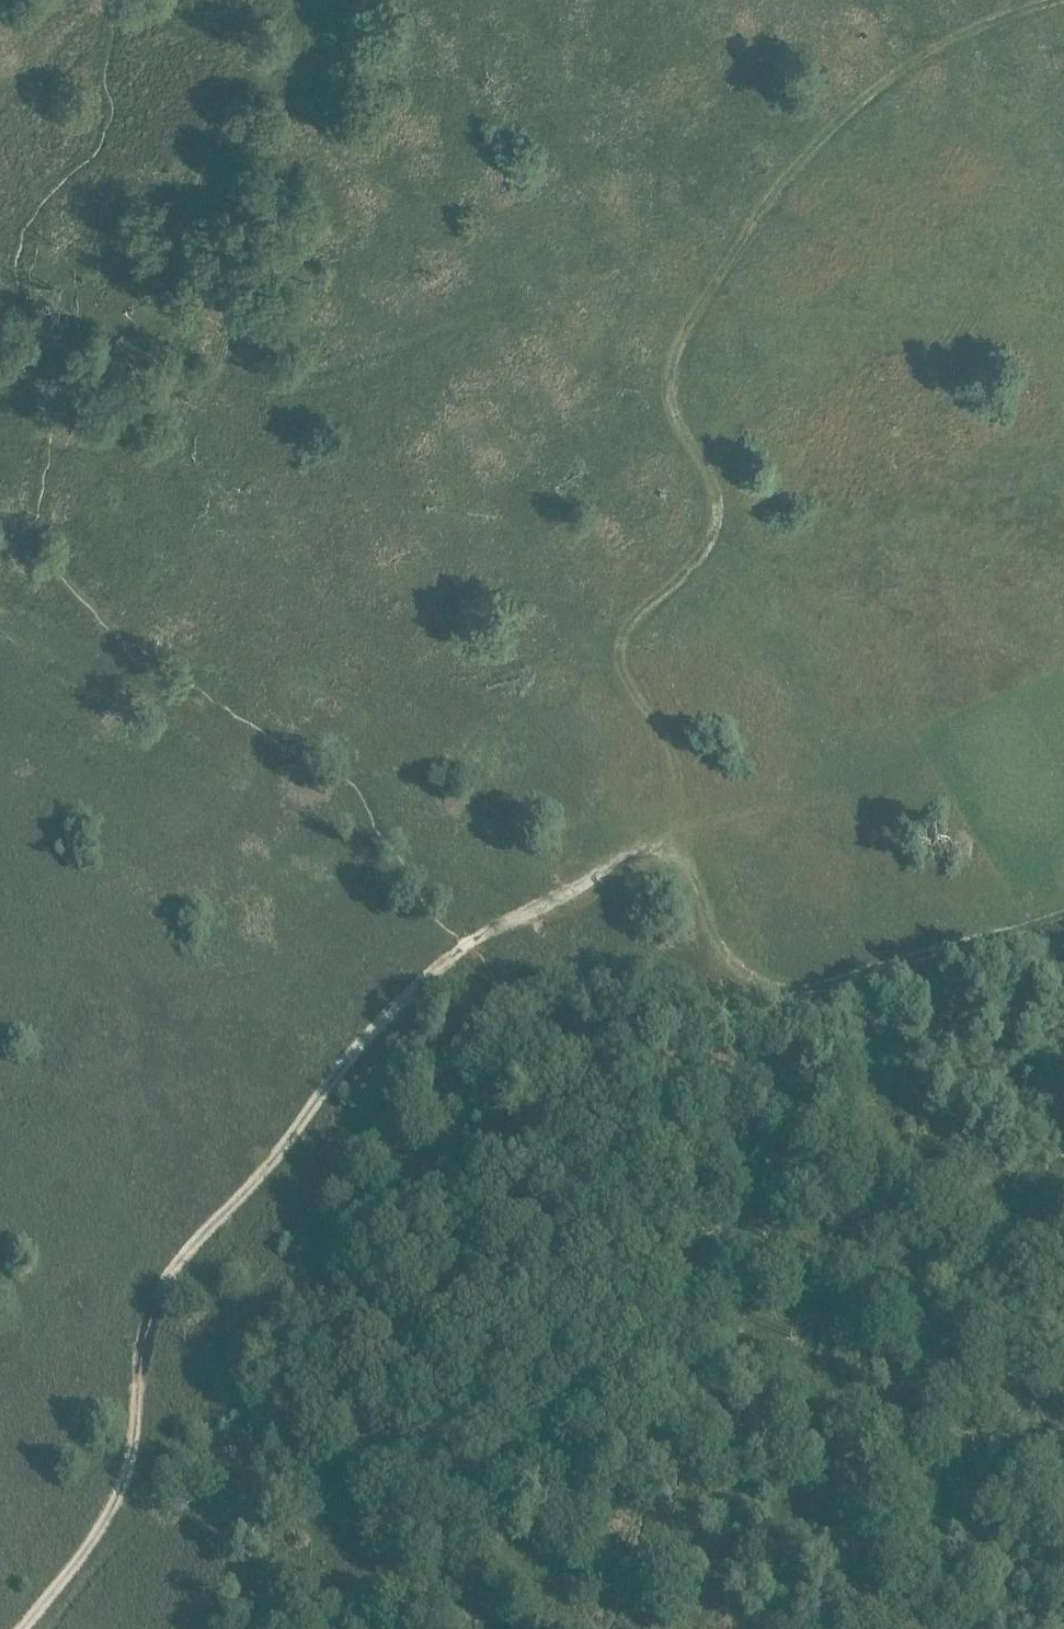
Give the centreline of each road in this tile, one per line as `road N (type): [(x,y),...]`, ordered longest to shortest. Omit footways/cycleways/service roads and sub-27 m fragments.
road 1 (track): [(22,1628),(78,1560),(122,1484),(149,1318),(187,1252),(363,1041),(466,945),(580,901),(672,841),(681,761),(619,647),(698,552),(712,519),(706,471),(671,401),(675,349),(701,302),(769,197),(871,93),(984,23),(1054,0)]
road 2 (track): [(672,841),(708,929),(701,1007),(831,983),(1063,914)]

